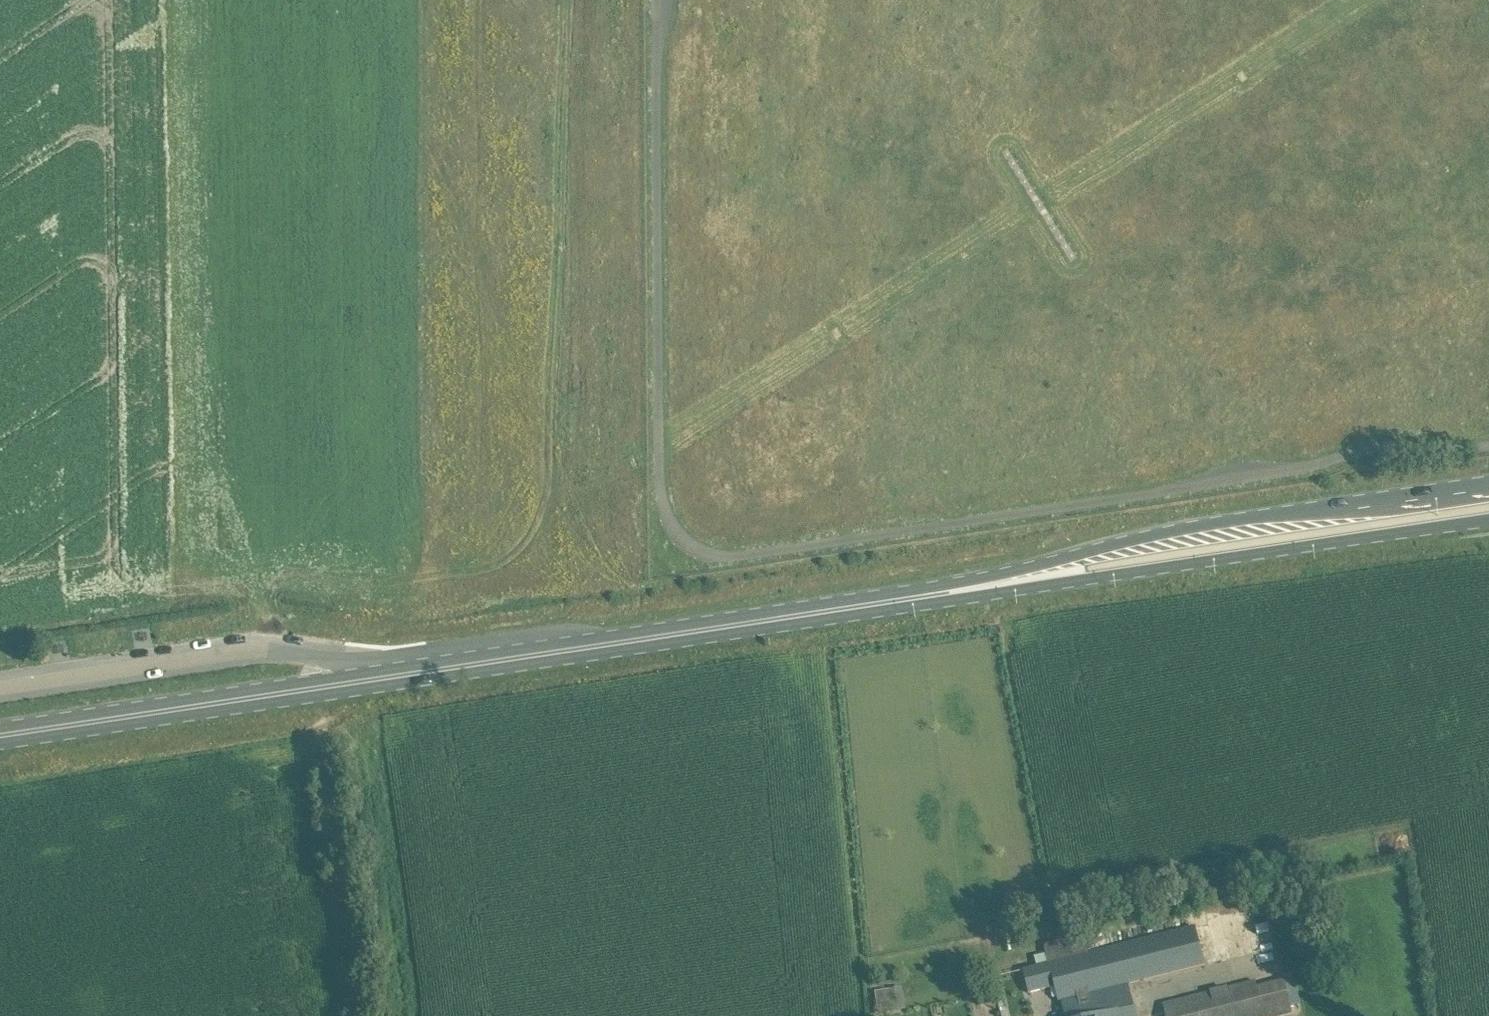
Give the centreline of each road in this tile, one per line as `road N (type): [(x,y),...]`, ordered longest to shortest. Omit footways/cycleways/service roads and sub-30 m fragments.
road 1 (primary): [(0,735),(954,591)]
road 2 (primary): [(1488,488),(1150,533),(954,591)]
road 3 (primary): [(954,591),(1488,519)]
road 4 (track): [(363,1015),(317,688)]

